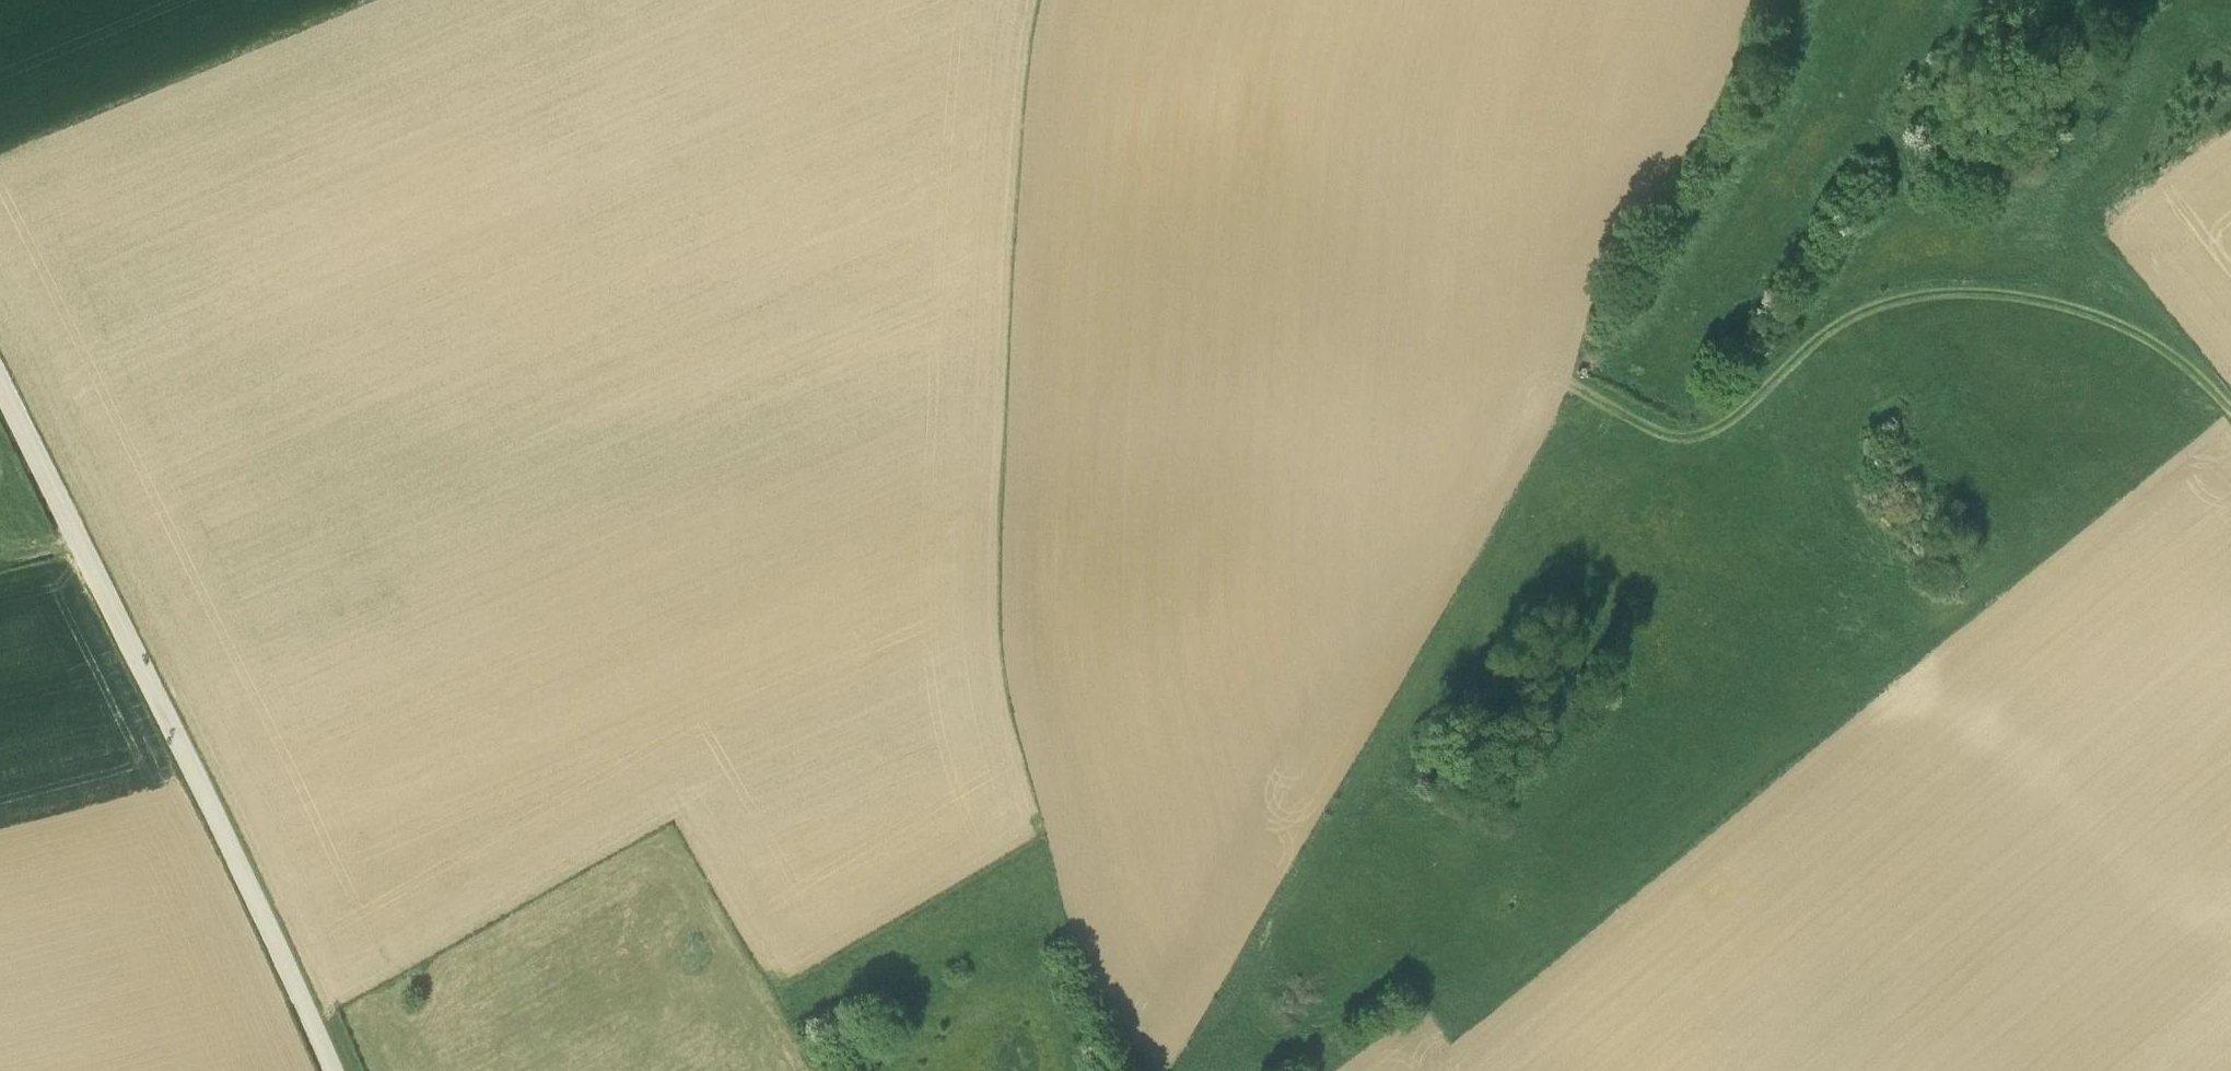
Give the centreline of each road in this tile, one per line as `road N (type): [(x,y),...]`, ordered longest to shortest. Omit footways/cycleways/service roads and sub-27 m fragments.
road 1 (tertiary): [(332,1070),(0,383)]
road 2 (track): [(2230,408),(2151,343),(2076,309),(1998,292),(1918,295),(1849,318),(1701,435),(1663,434),(1572,387)]

